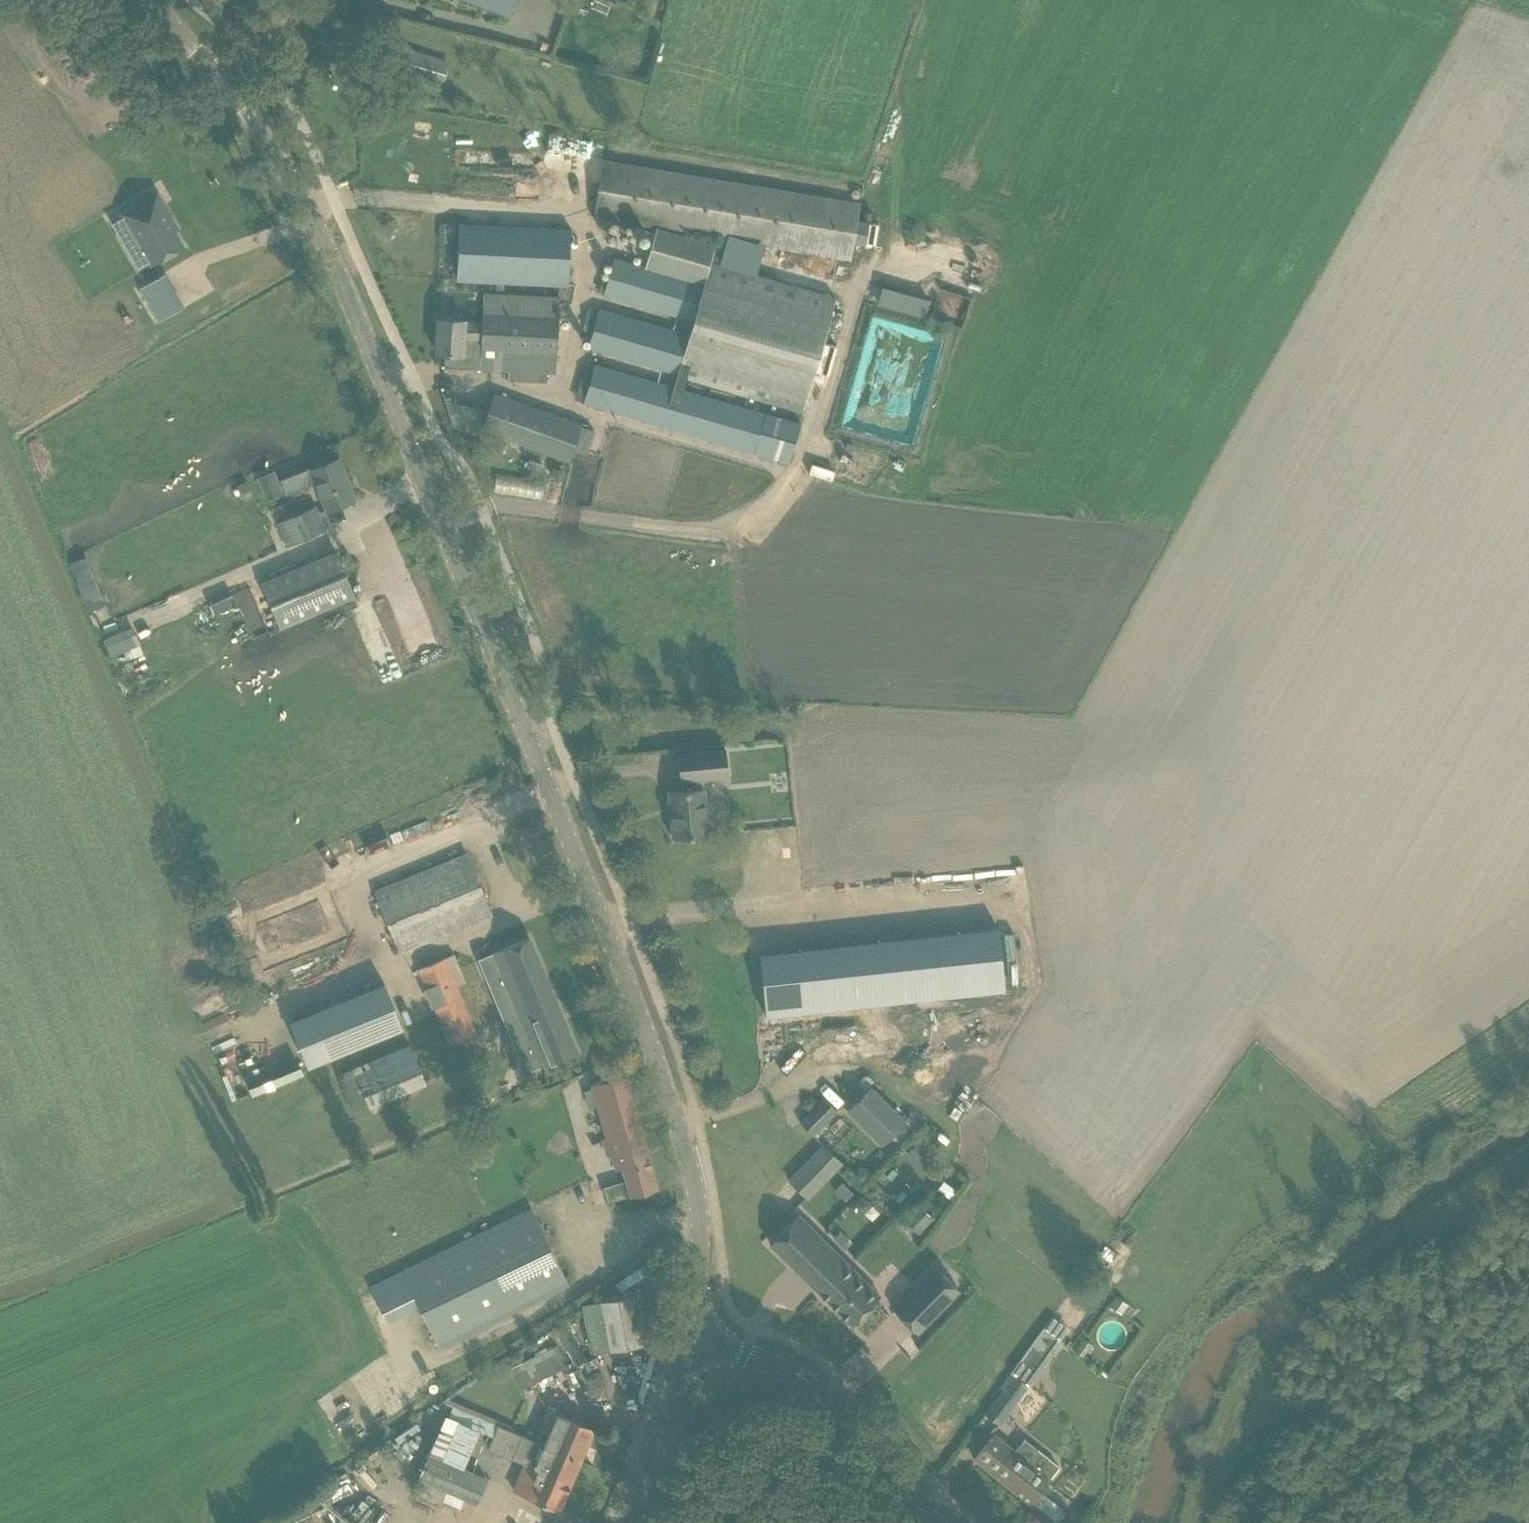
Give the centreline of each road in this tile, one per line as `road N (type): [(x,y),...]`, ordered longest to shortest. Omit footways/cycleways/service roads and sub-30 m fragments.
road 1 (tertiary): [(687,1340),(698,1290),(697,1195),(643,1026),(344,286),(279,159),(217,74)]
road 2 (tertiary): [(933,1522),(807,1386),(744,1355),(687,1340)]
road 3 (tertiary): [(629,1522),(687,1340)]

